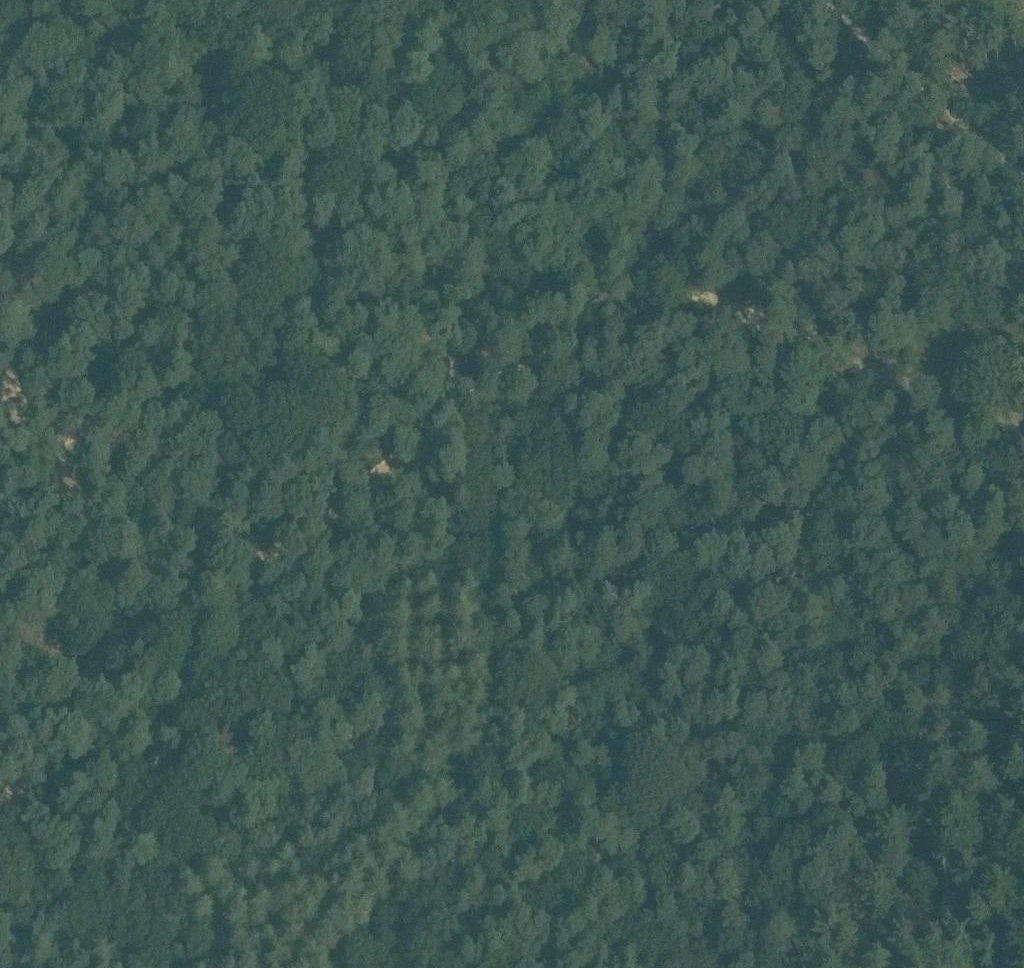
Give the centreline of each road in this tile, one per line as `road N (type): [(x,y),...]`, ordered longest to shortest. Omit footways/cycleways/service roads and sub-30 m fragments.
road 1 (track): [(0,825),(75,711),(144,636),(292,550),(391,475),(496,414)]
road 2 (track): [(1023,419),(965,415),(809,339),(694,327),(640,304),(496,414)]
road 3 (track): [(6,188),(52,117),(116,59),(334,59)]
road 4 (track): [(1023,174),(818,0)]
road 5 (track): [(0,376),(9,251),(0,135)]

